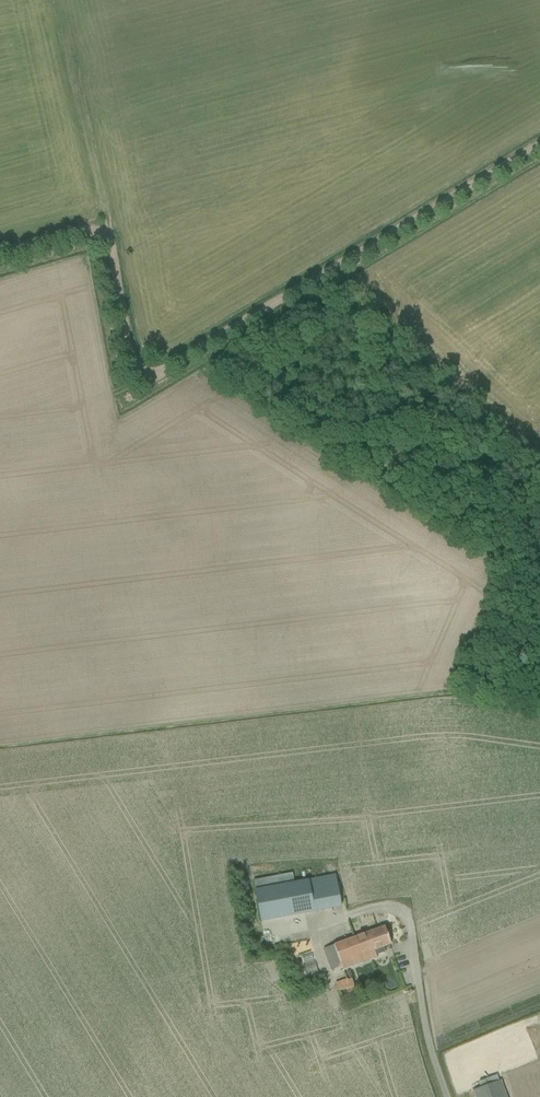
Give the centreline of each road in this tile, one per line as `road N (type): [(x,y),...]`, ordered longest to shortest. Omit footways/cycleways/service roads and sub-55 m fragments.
road 1 (track): [(0,263),(101,235),(137,385),(539,147)]
road 2 (track): [(101,235),(50,0)]
road 3 (residential): [(447,1096),(418,999),(413,941)]

